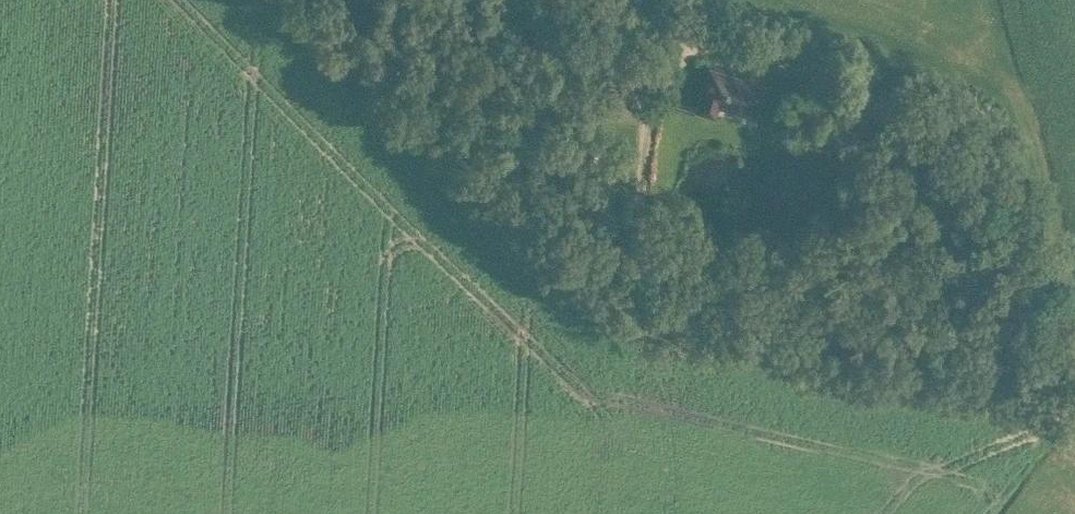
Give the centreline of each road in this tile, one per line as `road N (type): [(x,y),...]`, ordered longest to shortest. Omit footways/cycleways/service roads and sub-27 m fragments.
road 1 (track): [(667,325),(1074,421)]

